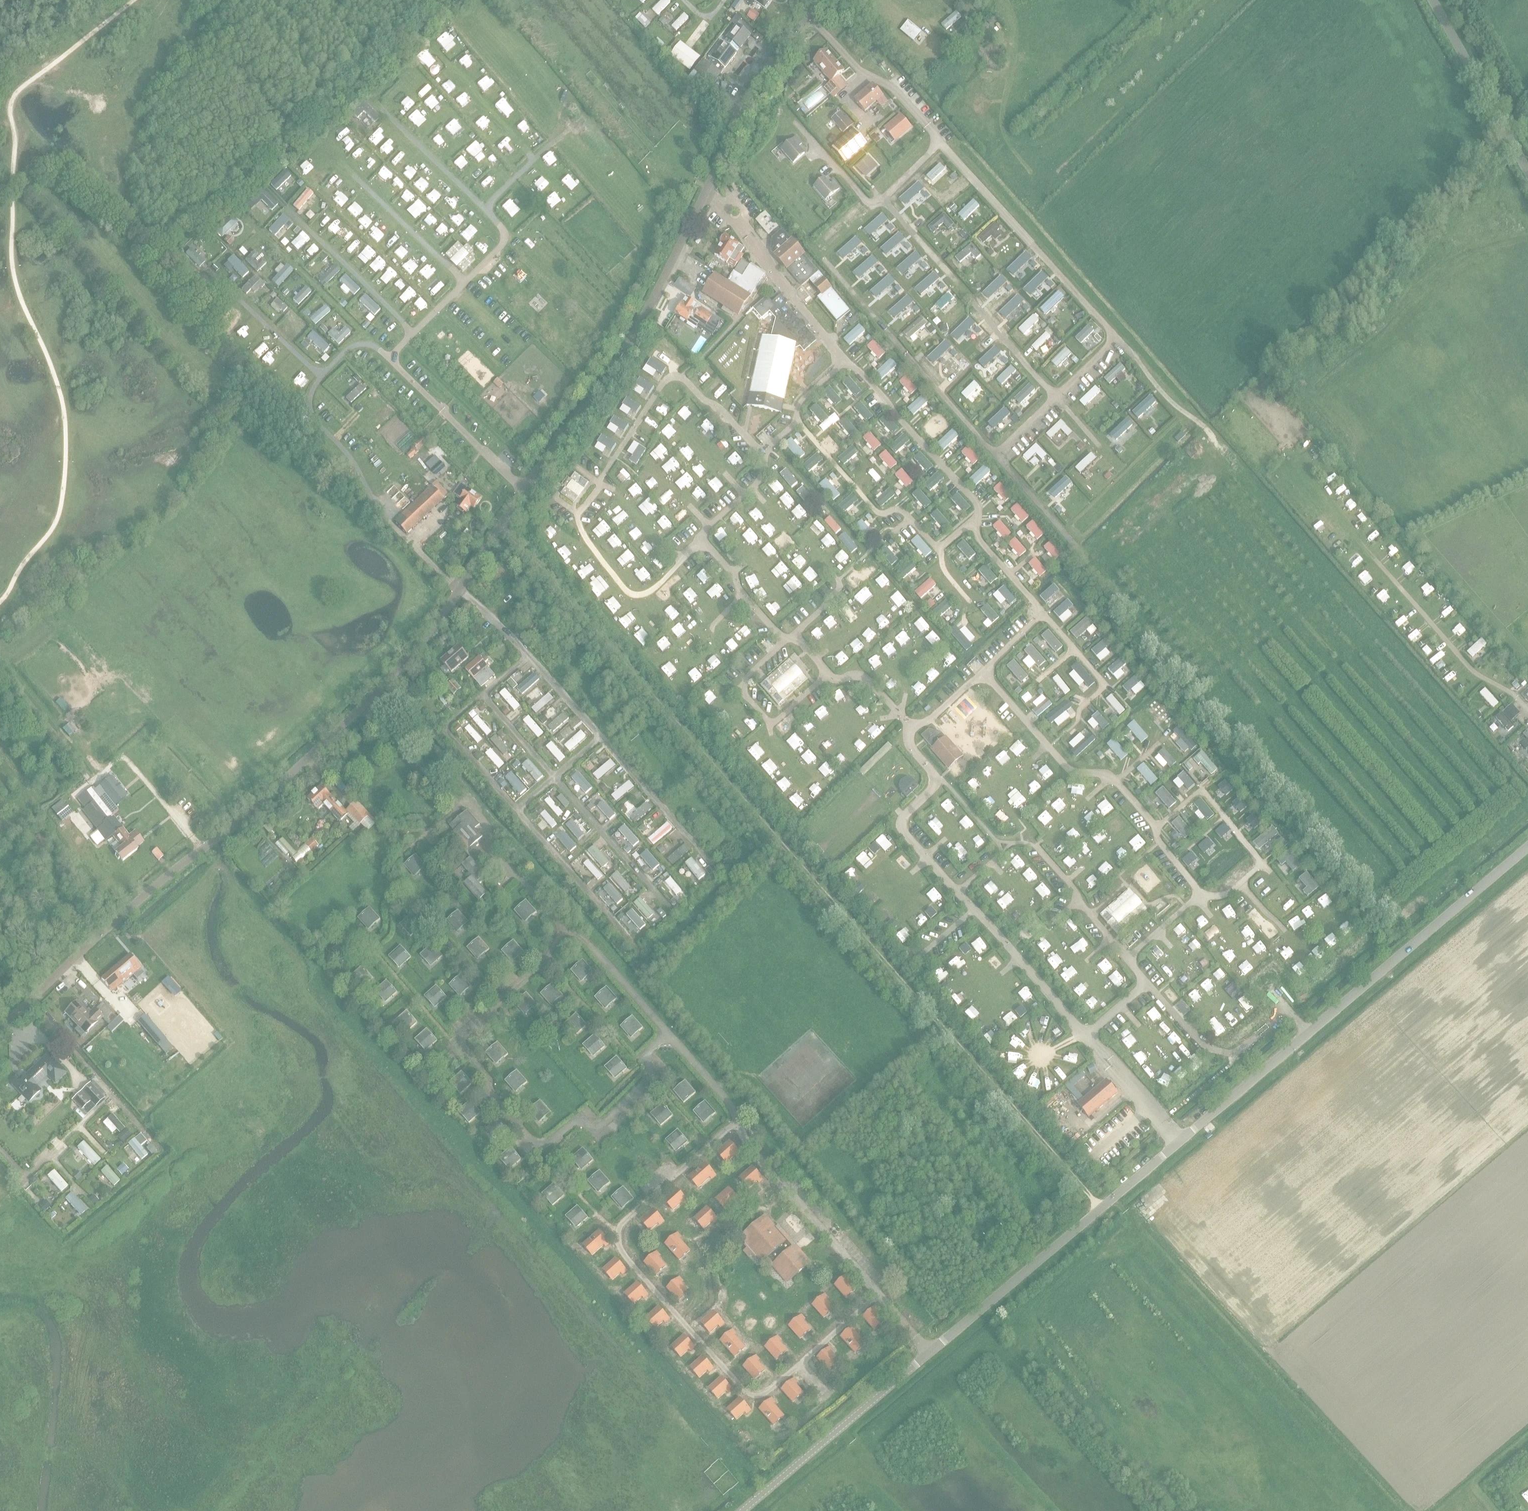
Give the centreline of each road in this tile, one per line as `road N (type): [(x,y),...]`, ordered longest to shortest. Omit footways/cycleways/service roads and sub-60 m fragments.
road 1 (unclassified): [(0,1027),(377,697),(459,590),(633,330),(753,99),(820,0)]
road 2 (unclassified): [(743,1510),(1527,848)]
road 3 (track): [(1099,1208),(501,525)]
road 4 (track): [(737,1122),(617,1233),(620,1247),(752,1395),(766,1393),(880,1294),(743,1140)]
road 5 (track): [(540,1144),(489,1090),(489,1077),(463,1045),(544,964),(560,929),(570,927)]
road 6 (track): [(743,1140),(732,1098),(589,934),(570,927)]
road 7 (track): [(560,929),(465,802),(392,863)]
road 8 (unclassified): [(1527,169),(1433,0)]
road 9 (track): [(540,1144),(581,1116),(609,1115),(650,1076),(649,1051),(667,1027)]
road 10 (track): [(1307,1032),(1285,1004),(1233,1049),(1209,1046)]
road 11 (track): [(880,515),(797,420)]

